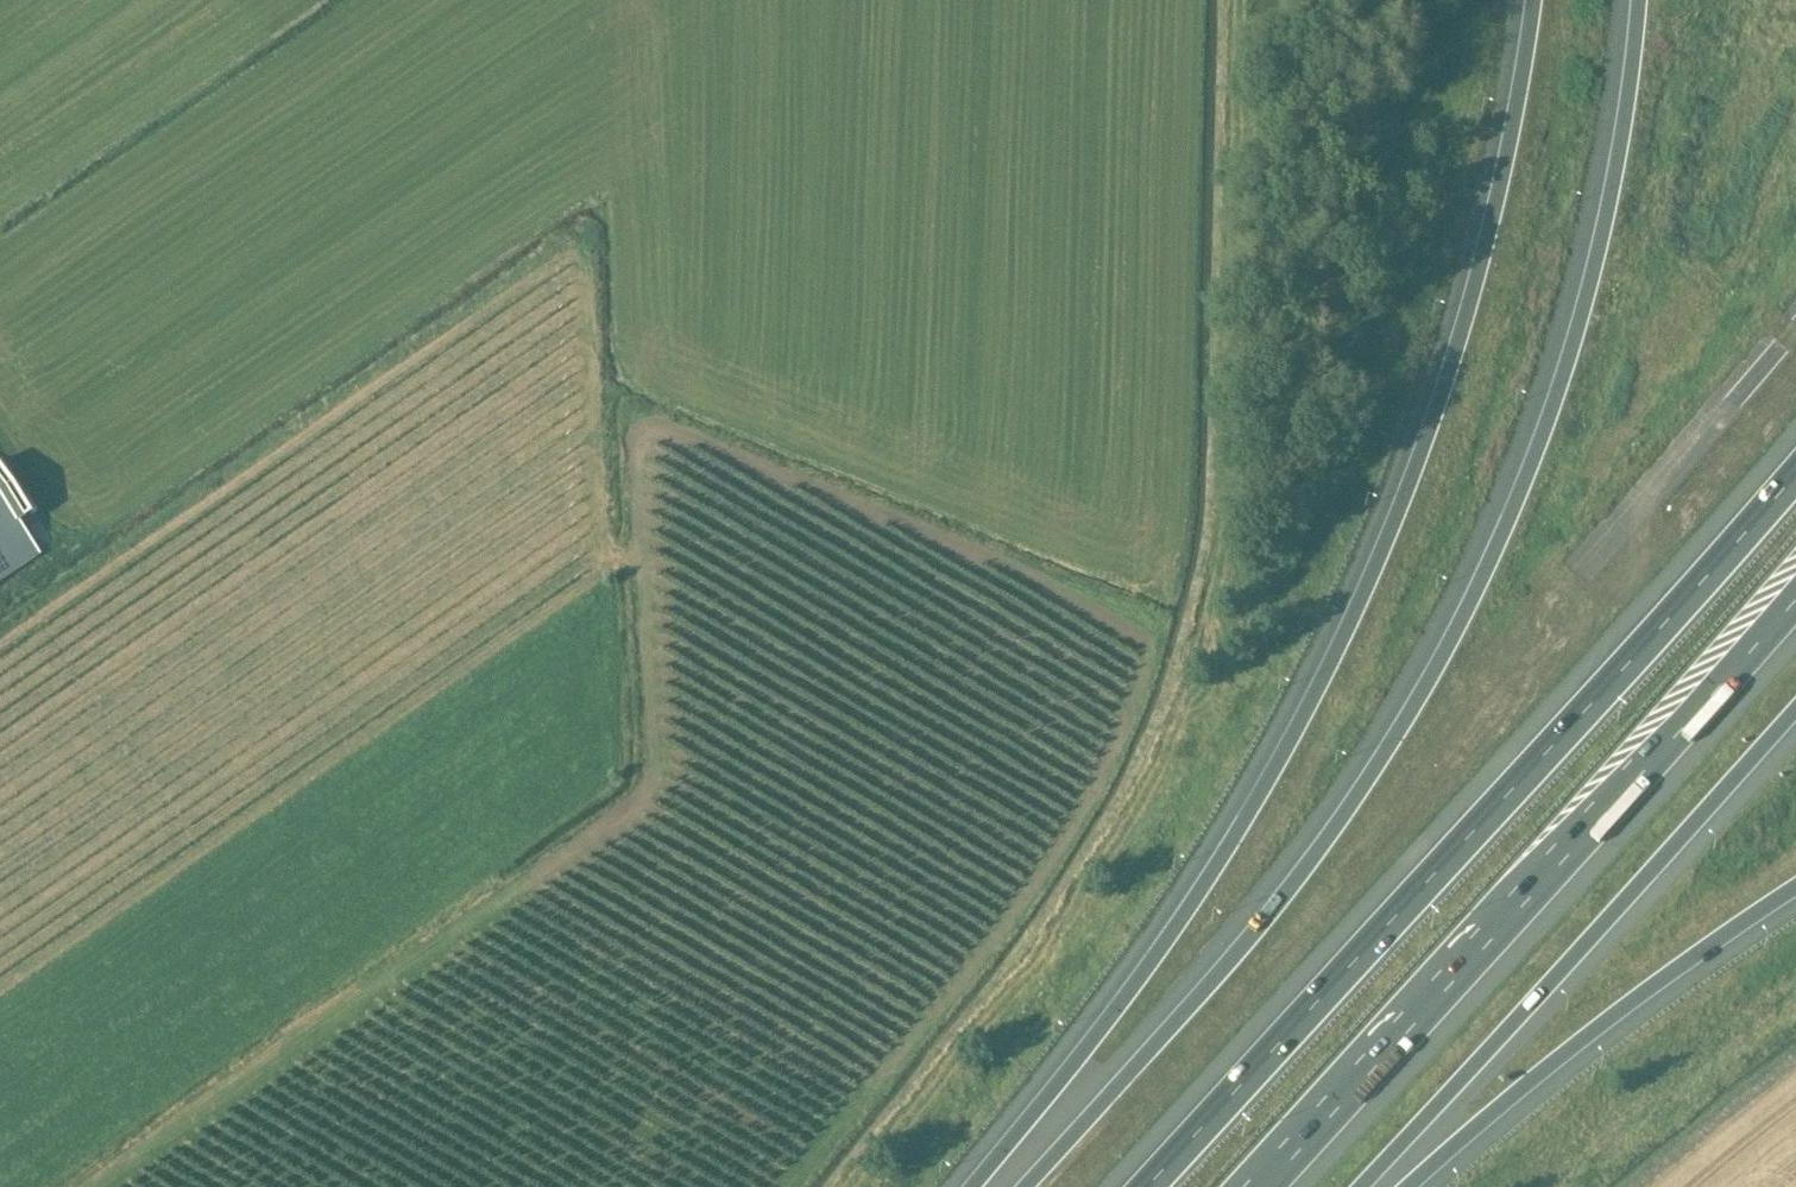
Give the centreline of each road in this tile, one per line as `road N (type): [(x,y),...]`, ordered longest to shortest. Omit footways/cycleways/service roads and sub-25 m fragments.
road 1 (motorway): [(1636,0),(1617,165),(1585,305),(1474,591),(1339,823),(1206,987),(1026,1186)]
road 2 (motorway): [(1533,0),(1502,189),(1460,343),(1412,484),(1355,611),(1278,762),(1181,918),(974,1186)]
road 3 (motorway): [(1795,479),(1148,1186)]
road 4 (motorway): [(1260,1186),(1795,598)]
road 5 (motorway): [(1368,1186),(1795,713)]
road 6 (motorway): [(1408,1186),(1709,943),(1795,888)]

